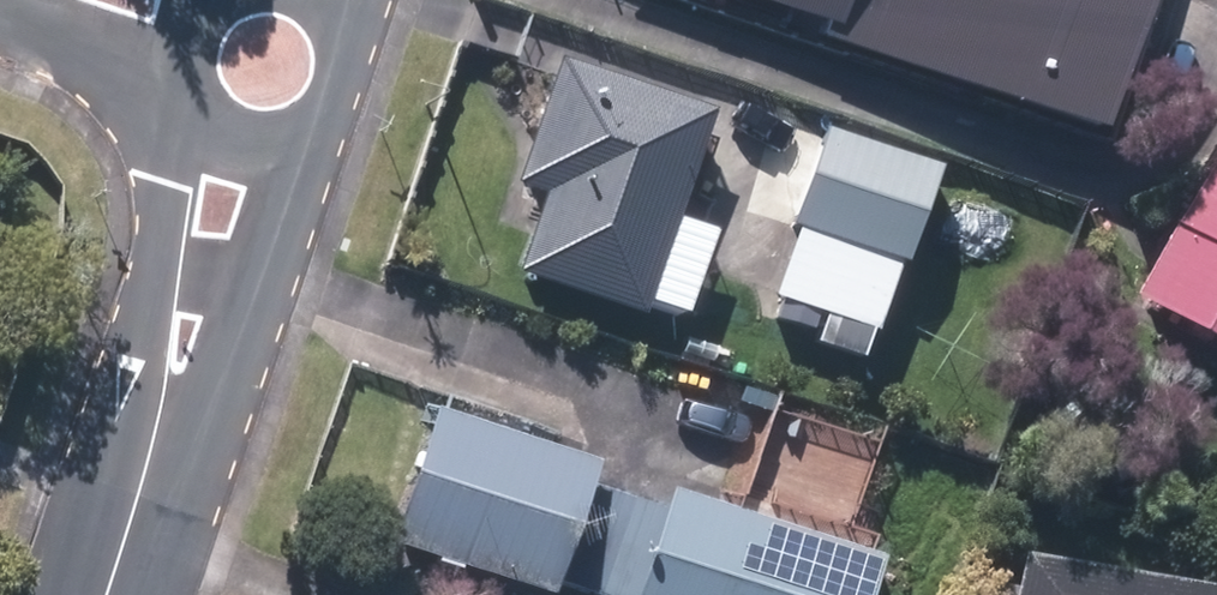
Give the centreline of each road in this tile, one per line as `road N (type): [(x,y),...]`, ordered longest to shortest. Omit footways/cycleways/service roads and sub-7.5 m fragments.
road 1 (residential): [(254,128),(97,594)]
road 2 (residential): [(344,0),(355,28),(347,82),(308,121),(254,128)]
road 3 (residential): [(254,128),(219,114),(193,86),(182,50),(187,13)]

